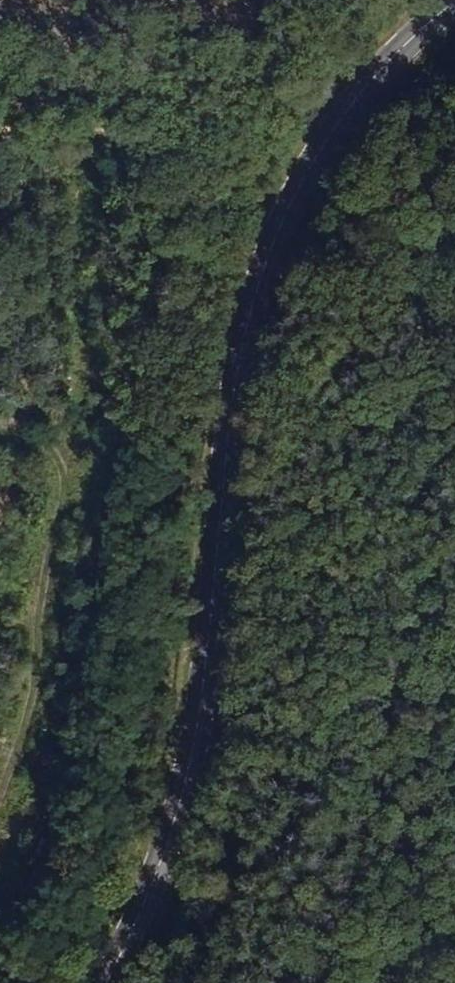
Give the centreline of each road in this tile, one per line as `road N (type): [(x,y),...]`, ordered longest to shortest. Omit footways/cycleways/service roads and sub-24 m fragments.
road 1 (tertiary): [(107,982),(190,774),(243,366),(272,265),(330,139),(396,57),(454,5)]
road 2 (track): [(0,813),(48,671),(64,487),(50,450),(0,416)]

